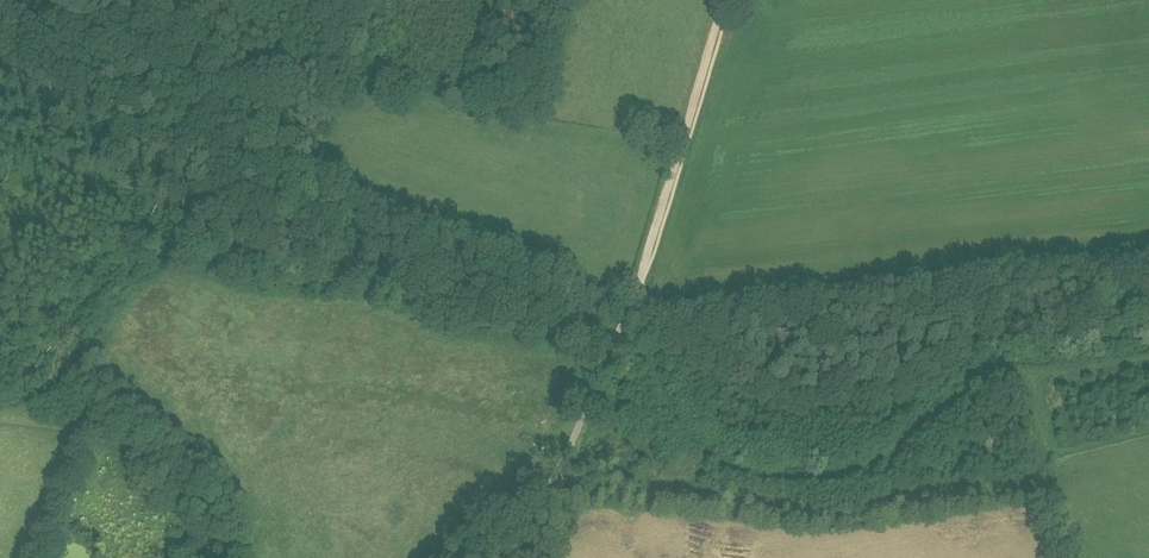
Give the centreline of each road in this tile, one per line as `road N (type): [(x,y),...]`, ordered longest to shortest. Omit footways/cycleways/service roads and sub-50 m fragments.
road 1 (track): [(629,311),(1148,256)]
road 2 (track): [(629,311),(723,0)]
road 3 (unclassified): [(473,557),(555,474),(629,311)]

